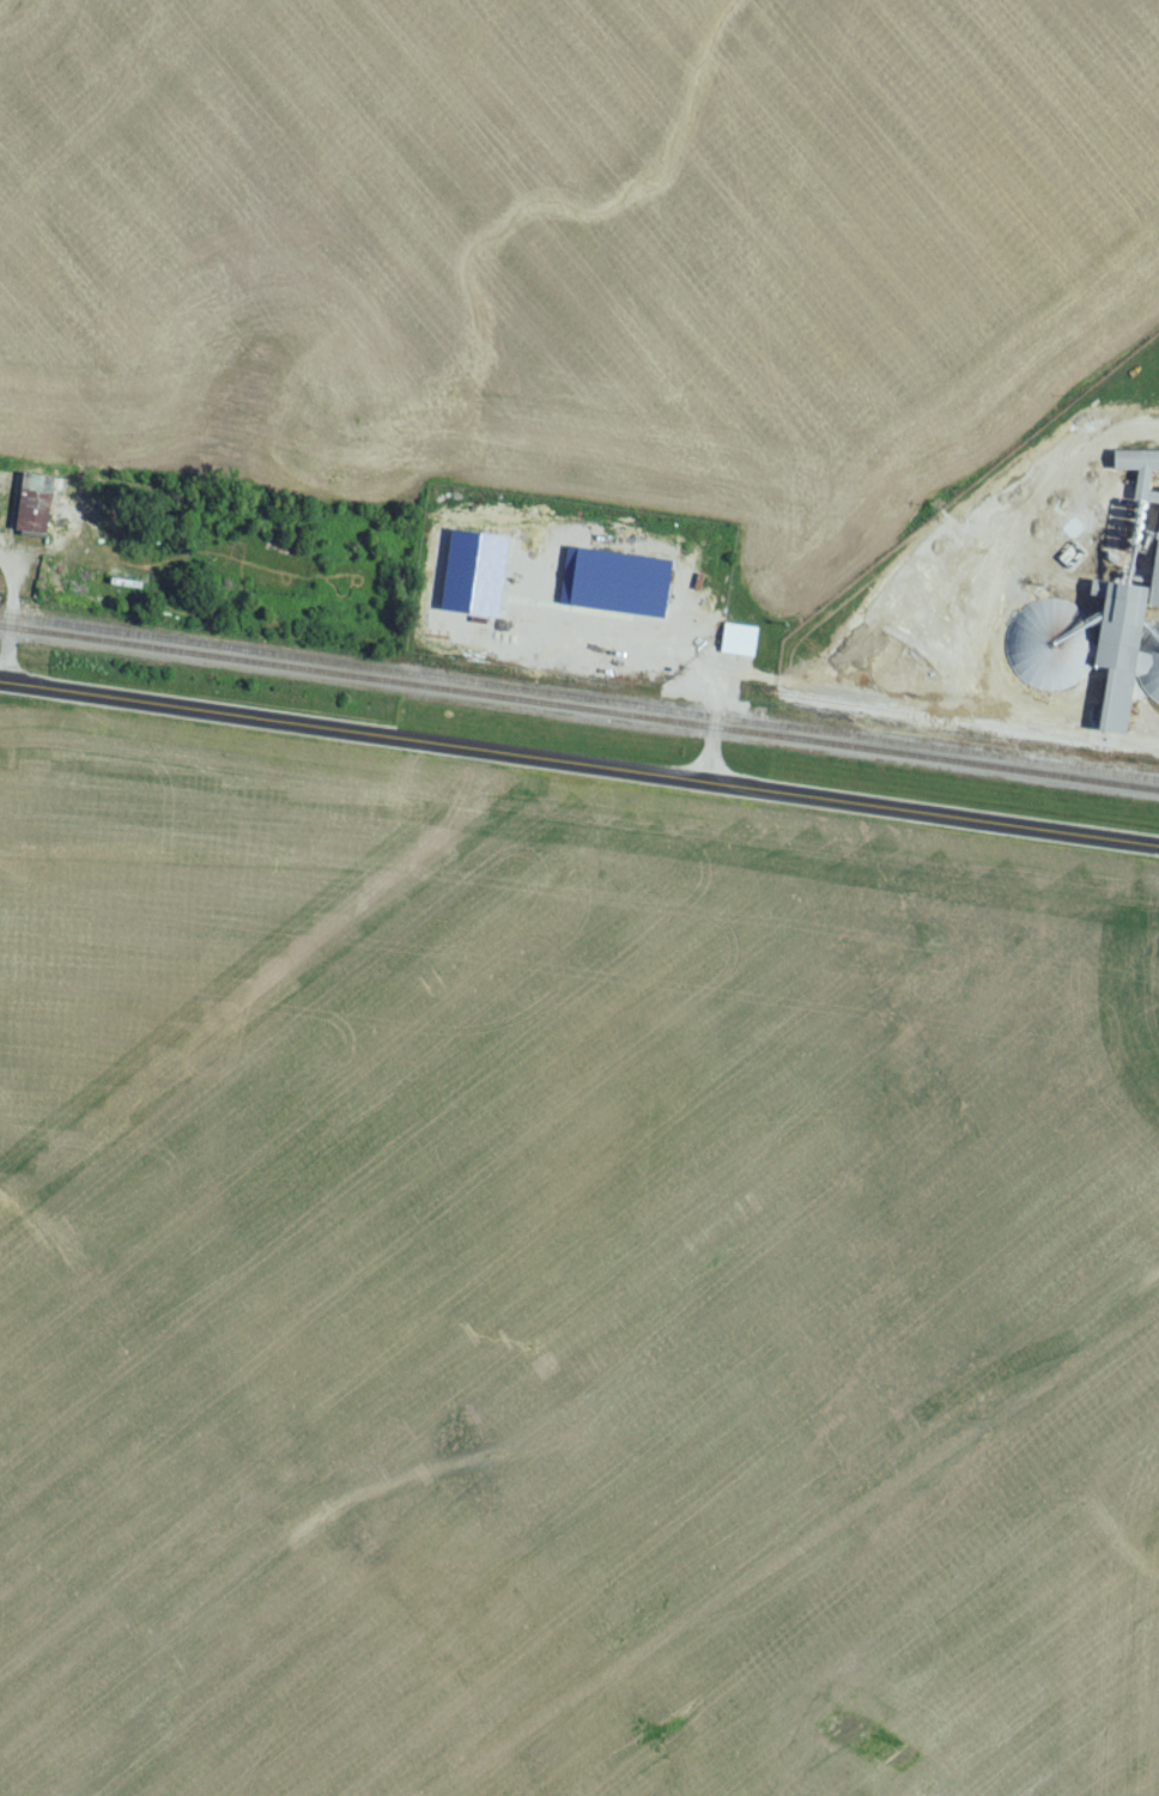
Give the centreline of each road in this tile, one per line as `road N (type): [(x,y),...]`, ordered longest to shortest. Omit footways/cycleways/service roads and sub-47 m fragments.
road 1 (secondary): [(1158,855),(0,689)]

